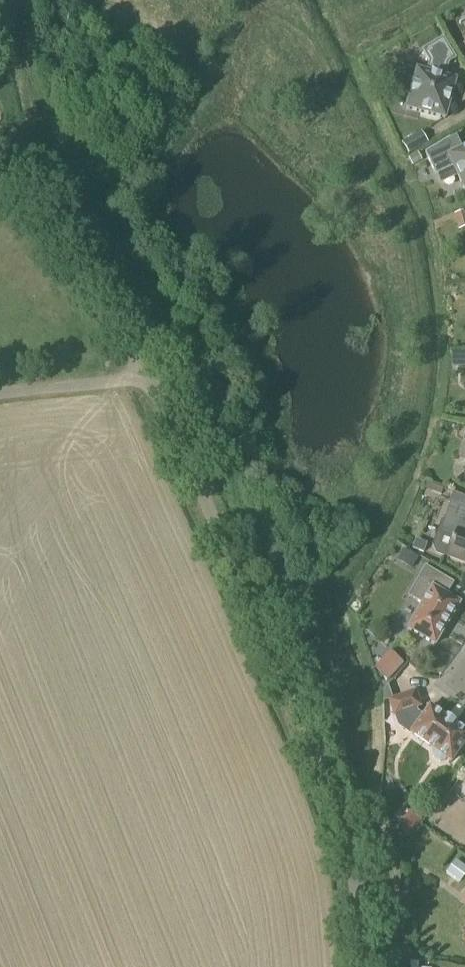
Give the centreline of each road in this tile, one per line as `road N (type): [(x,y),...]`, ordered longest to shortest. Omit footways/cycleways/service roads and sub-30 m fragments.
road 1 (unclassified): [(363,966),(353,849),(251,599),(150,377),(0,117)]

